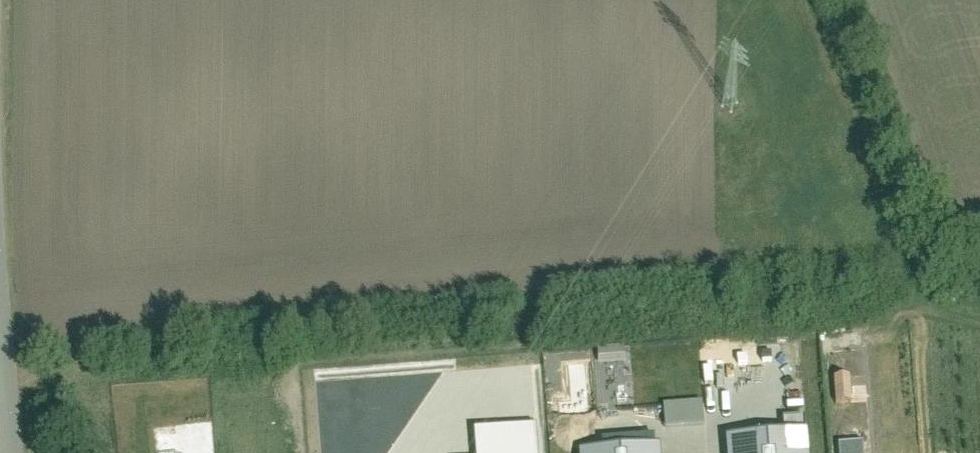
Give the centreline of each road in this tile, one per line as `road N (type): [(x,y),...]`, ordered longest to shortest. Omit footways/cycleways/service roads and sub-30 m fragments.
road 1 (residential): [(12,452),(0,333)]

